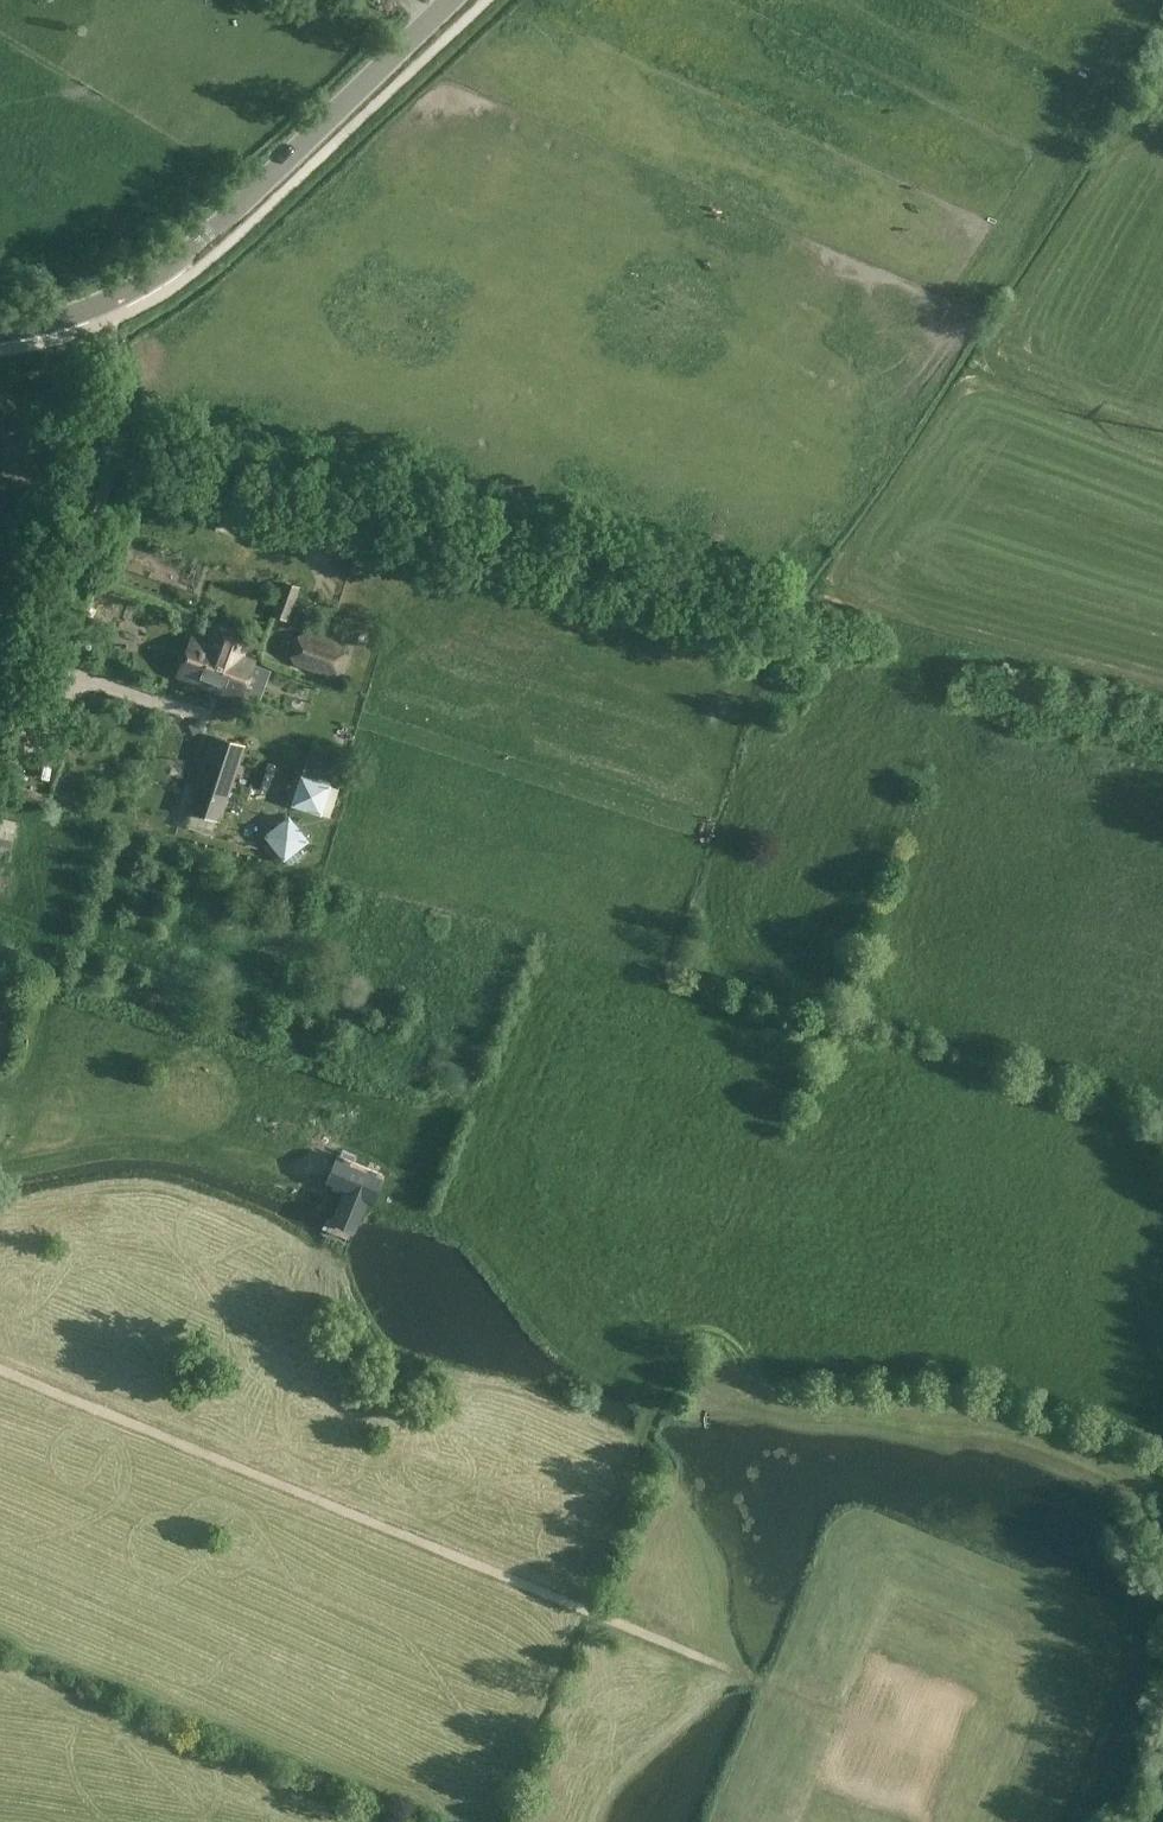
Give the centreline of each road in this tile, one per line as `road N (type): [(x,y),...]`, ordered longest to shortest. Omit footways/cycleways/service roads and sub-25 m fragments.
road 1 (track): [(0,1367),(832,1708),(866,1730),(868,1758)]
road 2 (tertiary): [(0,329),(122,291),(213,235),(451,0)]

